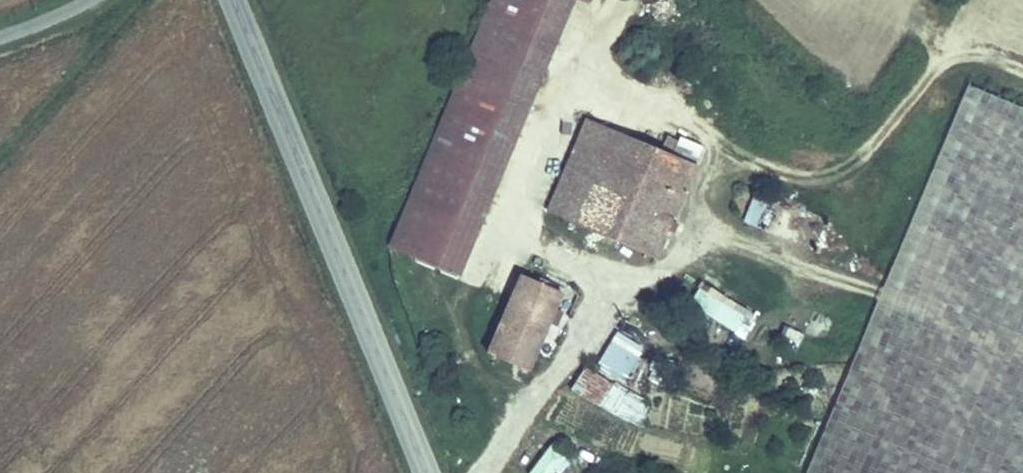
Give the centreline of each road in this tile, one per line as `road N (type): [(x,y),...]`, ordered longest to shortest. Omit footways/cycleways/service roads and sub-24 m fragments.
road 1 (tertiary): [(232,0),(425,472)]

